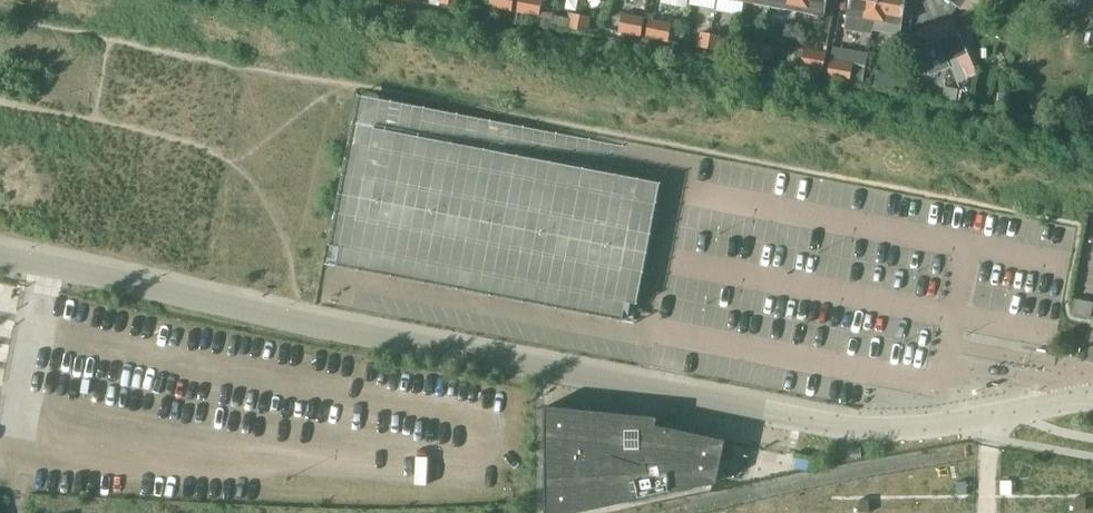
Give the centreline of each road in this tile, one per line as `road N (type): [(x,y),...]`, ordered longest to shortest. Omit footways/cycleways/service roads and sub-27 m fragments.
road 1 (unclassified): [(0,257),(834,423),(974,420),(1090,395)]

